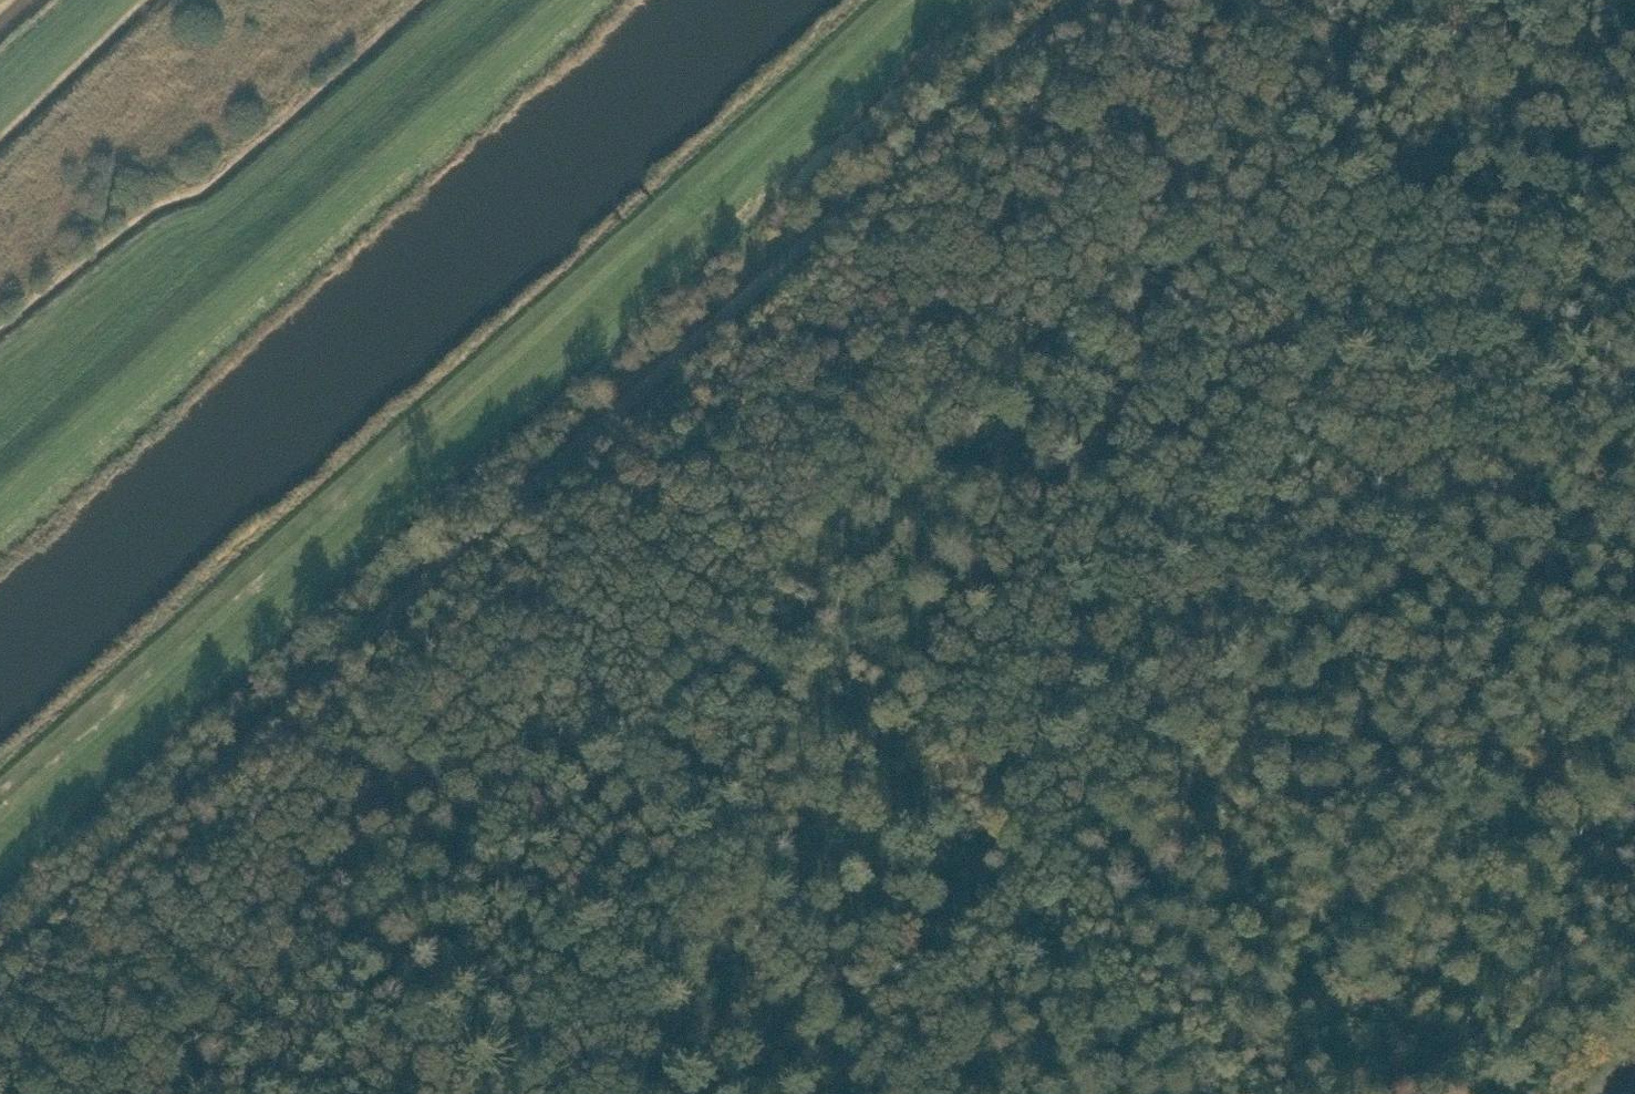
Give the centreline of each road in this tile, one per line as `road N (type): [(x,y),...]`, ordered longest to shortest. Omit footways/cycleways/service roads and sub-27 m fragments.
road 1 (unclassified): [(0,963),(1080,0)]
road 2 (track): [(645,220),(716,221),(769,278)]

